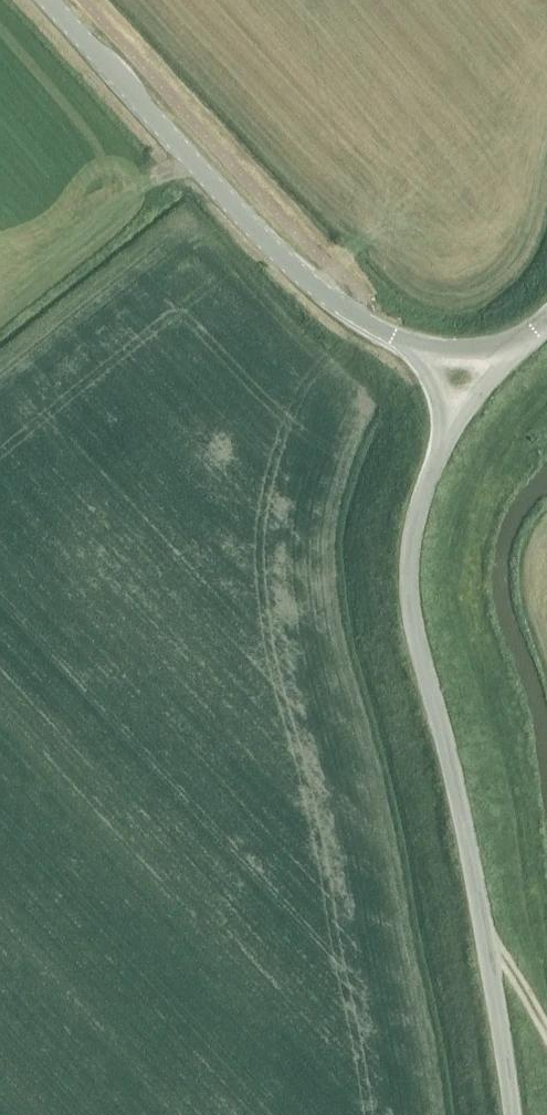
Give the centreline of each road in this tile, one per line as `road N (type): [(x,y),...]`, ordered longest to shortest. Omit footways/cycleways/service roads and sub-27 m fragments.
road 1 (unclassified): [(512,1114),(483,928),(411,585),(415,525),(442,447)]
road 2 (unclassified): [(403,346),(353,320),(273,252),(42,0)]
road 3 (unclassified): [(442,447),(528,340)]
road 4 (unclassified): [(528,340),(466,353),(403,346)]
road 5 (track): [(546,1037),(483,928)]

